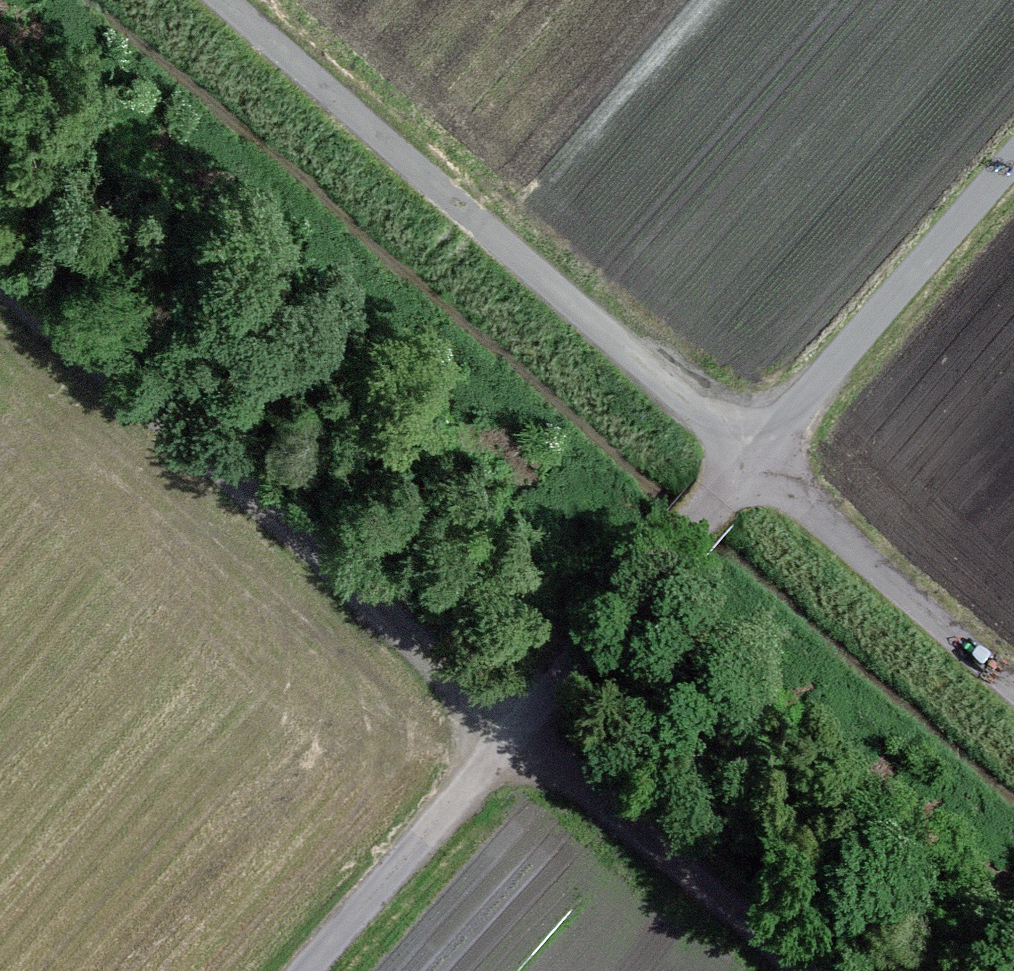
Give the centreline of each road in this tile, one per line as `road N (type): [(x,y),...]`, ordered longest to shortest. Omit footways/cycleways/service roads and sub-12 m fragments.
road 1 (track): [(1013,154),(298,970)]
road 2 (track): [(0,273),(800,970)]
road 3 (track): [(221,0),(1013,692)]

